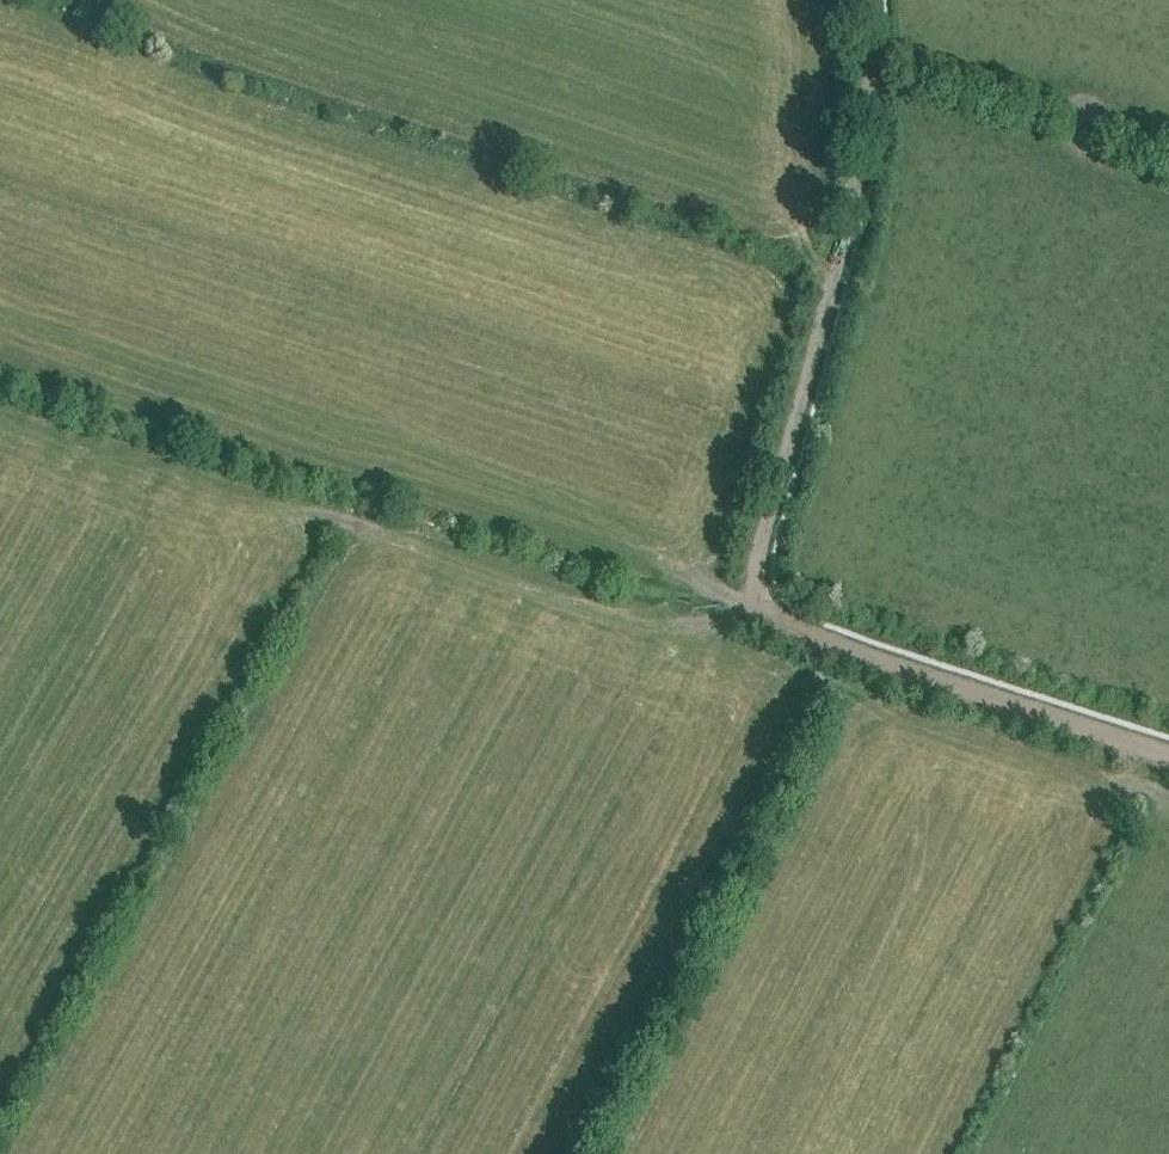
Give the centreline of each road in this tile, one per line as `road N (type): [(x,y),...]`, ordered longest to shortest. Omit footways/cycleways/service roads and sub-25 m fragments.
road 1 (track): [(1168,751),(790,626),(764,612),(755,597),(752,567),(862,149),(868,0)]

